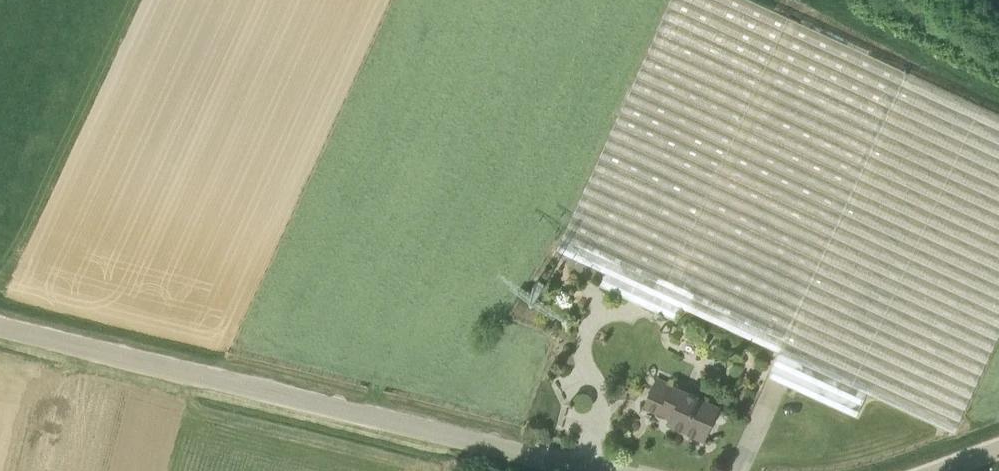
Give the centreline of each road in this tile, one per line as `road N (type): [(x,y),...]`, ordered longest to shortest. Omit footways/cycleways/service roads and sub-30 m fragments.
road 1 (unclassified): [(588,470),(0,328)]
road 2 (track): [(998,93),(826,0)]

